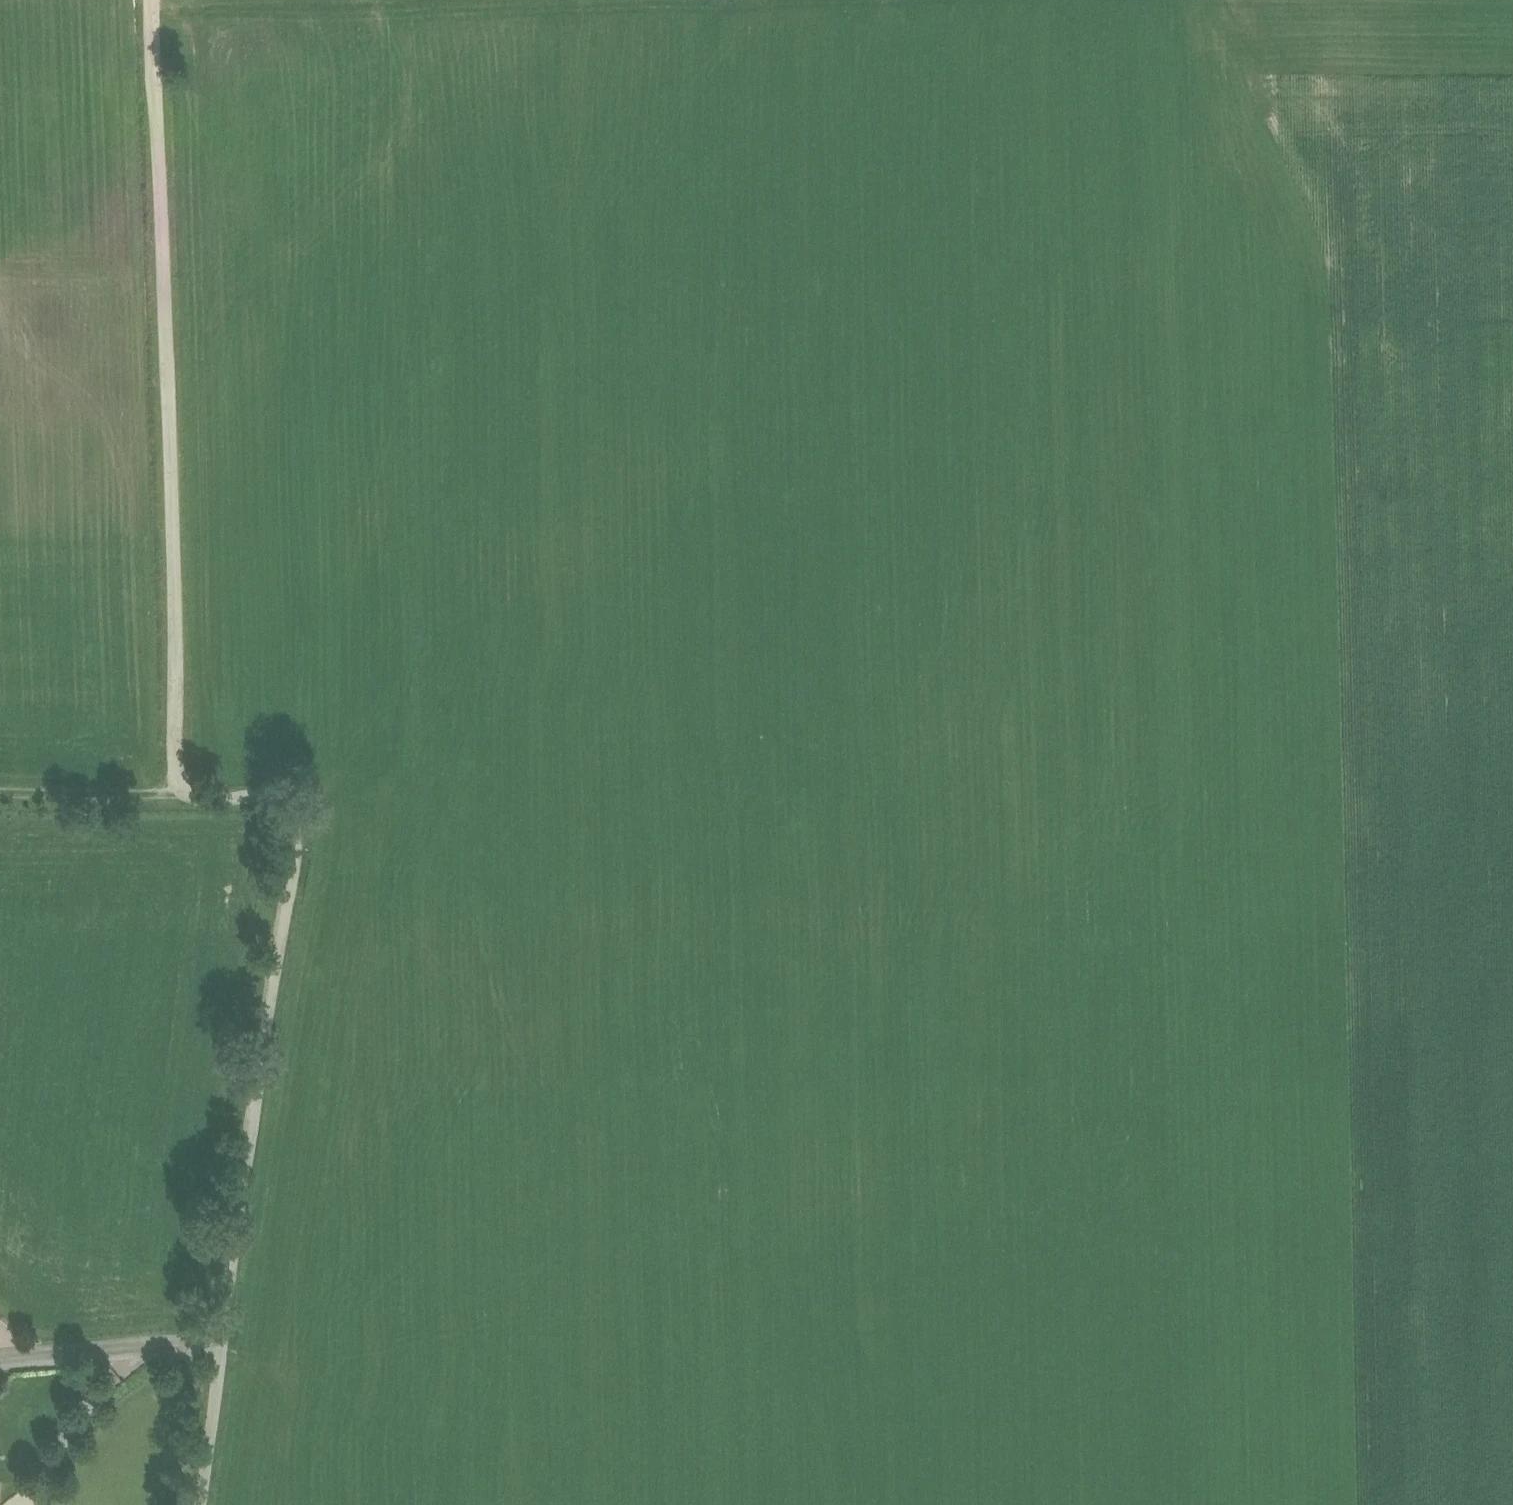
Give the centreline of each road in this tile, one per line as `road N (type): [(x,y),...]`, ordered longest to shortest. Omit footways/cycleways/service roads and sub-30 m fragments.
road 1 (track): [(223,1342),(237,1201),(296,828),(283,803),(194,800),(180,790),(155,0)]
road 2 (track): [(223,1342),(0,1359)]
road 3 (track): [(180,790),(0,795)]
road 4 (unclassified): [(196,1504),(223,1342)]

